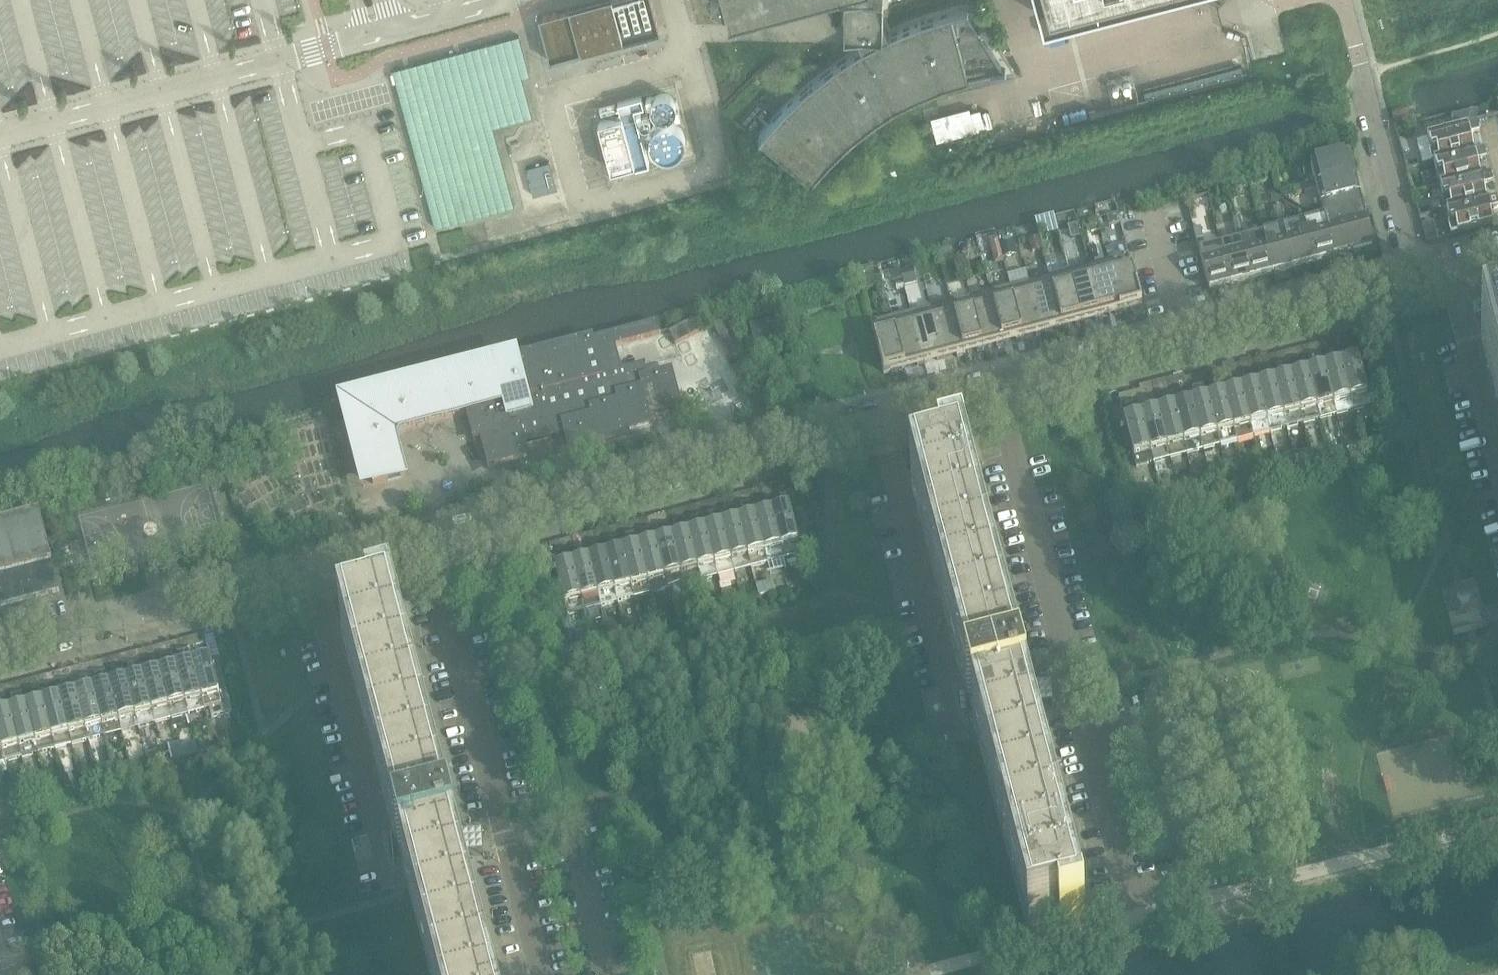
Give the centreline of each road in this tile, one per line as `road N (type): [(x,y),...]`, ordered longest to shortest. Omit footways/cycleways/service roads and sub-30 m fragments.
road 1 (residential): [(428,537),(979,390)]
road 2 (residential): [(979,390),(1410,281)]
road 3 (residential): [(0,647),(428,537)]
road 4 (residential): [(1071,734),(979,390)]
road 5 (residential): [(511,853),(428,537)]
road 6 (residential): [(1410,281),(1358,64)]

